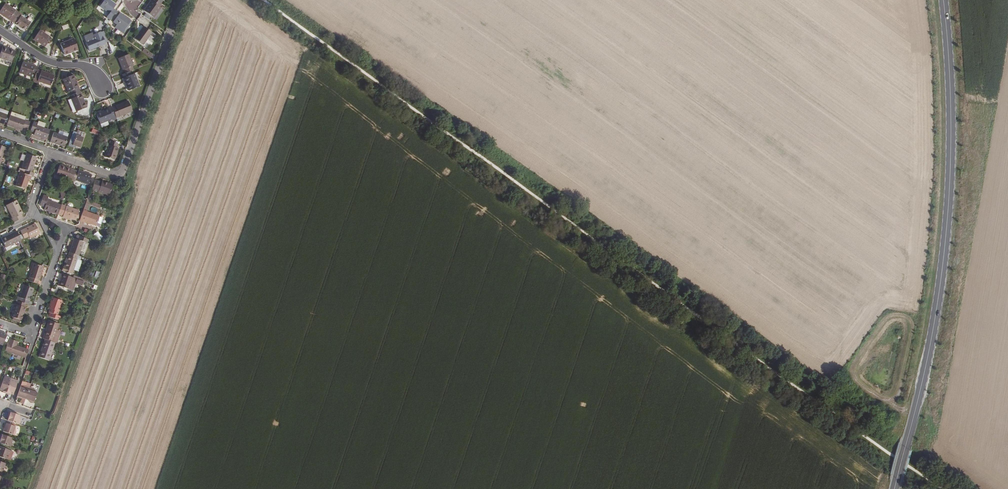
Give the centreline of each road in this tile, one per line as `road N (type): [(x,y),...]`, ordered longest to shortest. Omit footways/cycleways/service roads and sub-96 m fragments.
road 1 (primary): [(942,0),(952,146),(938,304),(894,488)]
road 2 (residential): [(184,0),(119,177),(50,154)]

